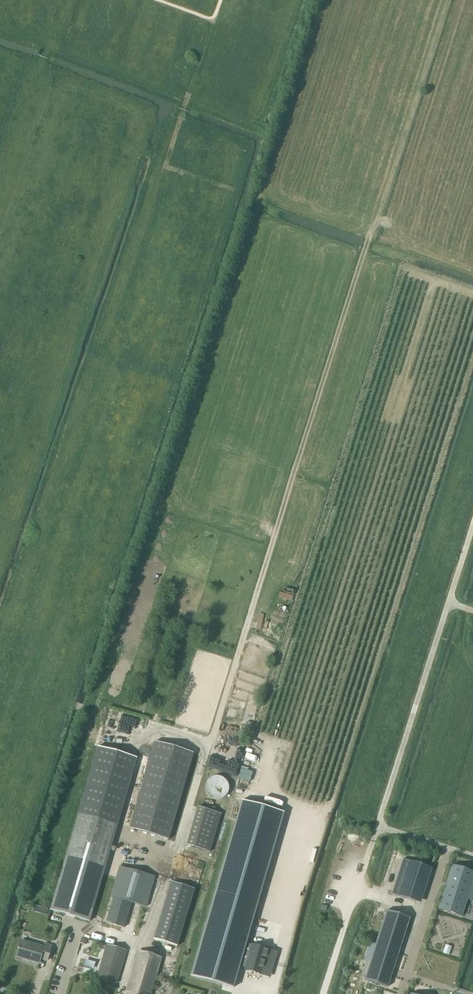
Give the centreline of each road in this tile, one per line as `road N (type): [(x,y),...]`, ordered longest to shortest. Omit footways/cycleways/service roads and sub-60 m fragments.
road 1 (track): [(370,234),(179,842),(120,993)]
road 2 (track): [(0,570),(144,152),(167,159),(215,15)]
road 3 (track): [(322,993),(472,528)]

